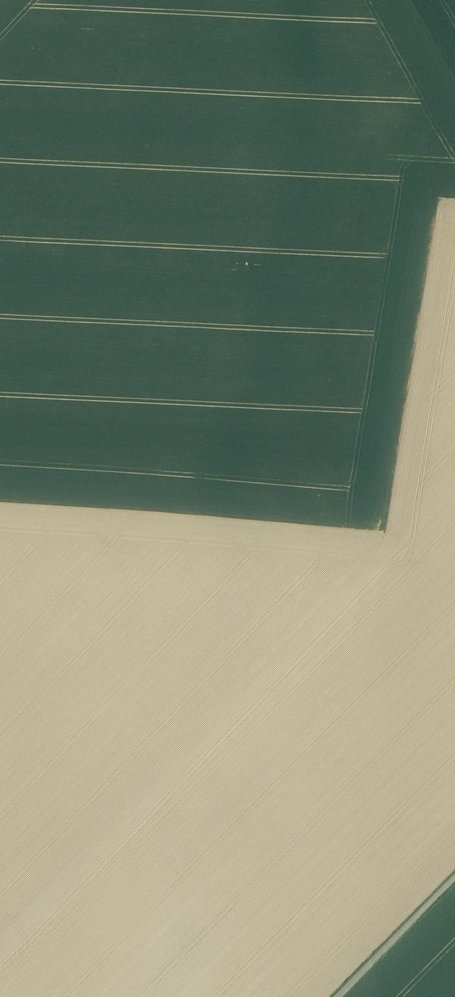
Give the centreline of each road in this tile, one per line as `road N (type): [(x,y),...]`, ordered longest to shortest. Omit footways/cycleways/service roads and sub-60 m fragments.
road 1 (unclassified): [(337,996),(454,879)]

